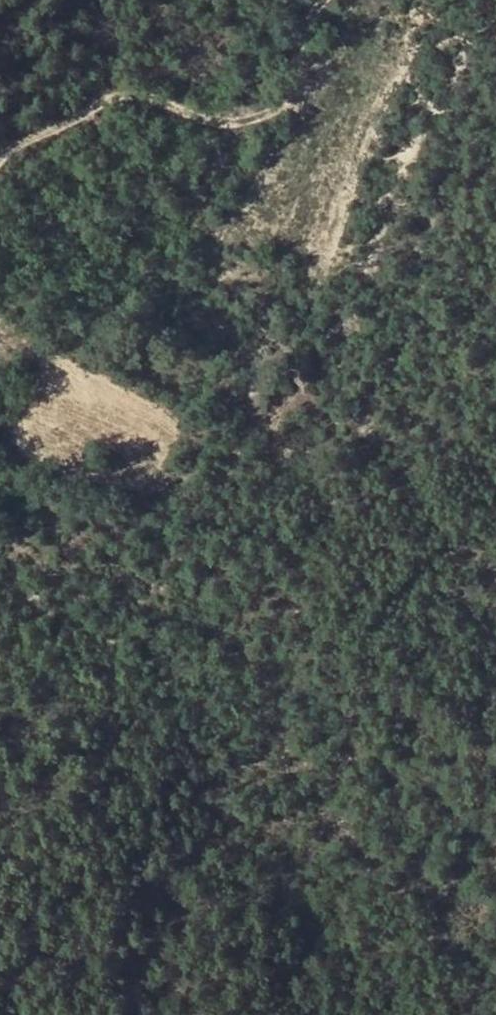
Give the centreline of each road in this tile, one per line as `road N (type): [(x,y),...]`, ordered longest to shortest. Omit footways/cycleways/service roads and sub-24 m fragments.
road 1 (track): [(322,0),(306,14),(274,104),(259,117),(209,128),(151,105),(94,100),(0,141)]

